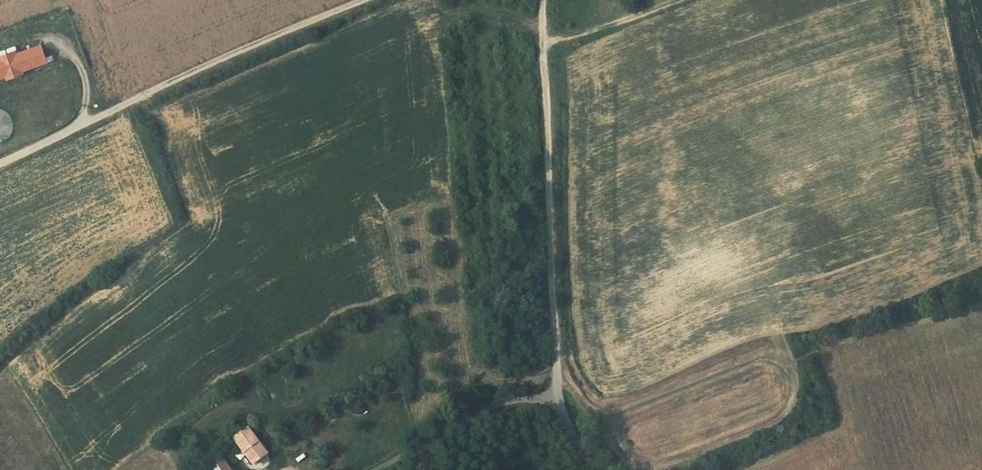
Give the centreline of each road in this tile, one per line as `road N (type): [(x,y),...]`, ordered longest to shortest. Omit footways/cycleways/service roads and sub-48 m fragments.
road 1 (track): [(0,164),(367,0)]
road 2 (track): [(545,0),(556,351)]
road 3 (residential): [(554,398),(480,410),(378,469)]
road 4 (track): [(544,45),(677,0)]

